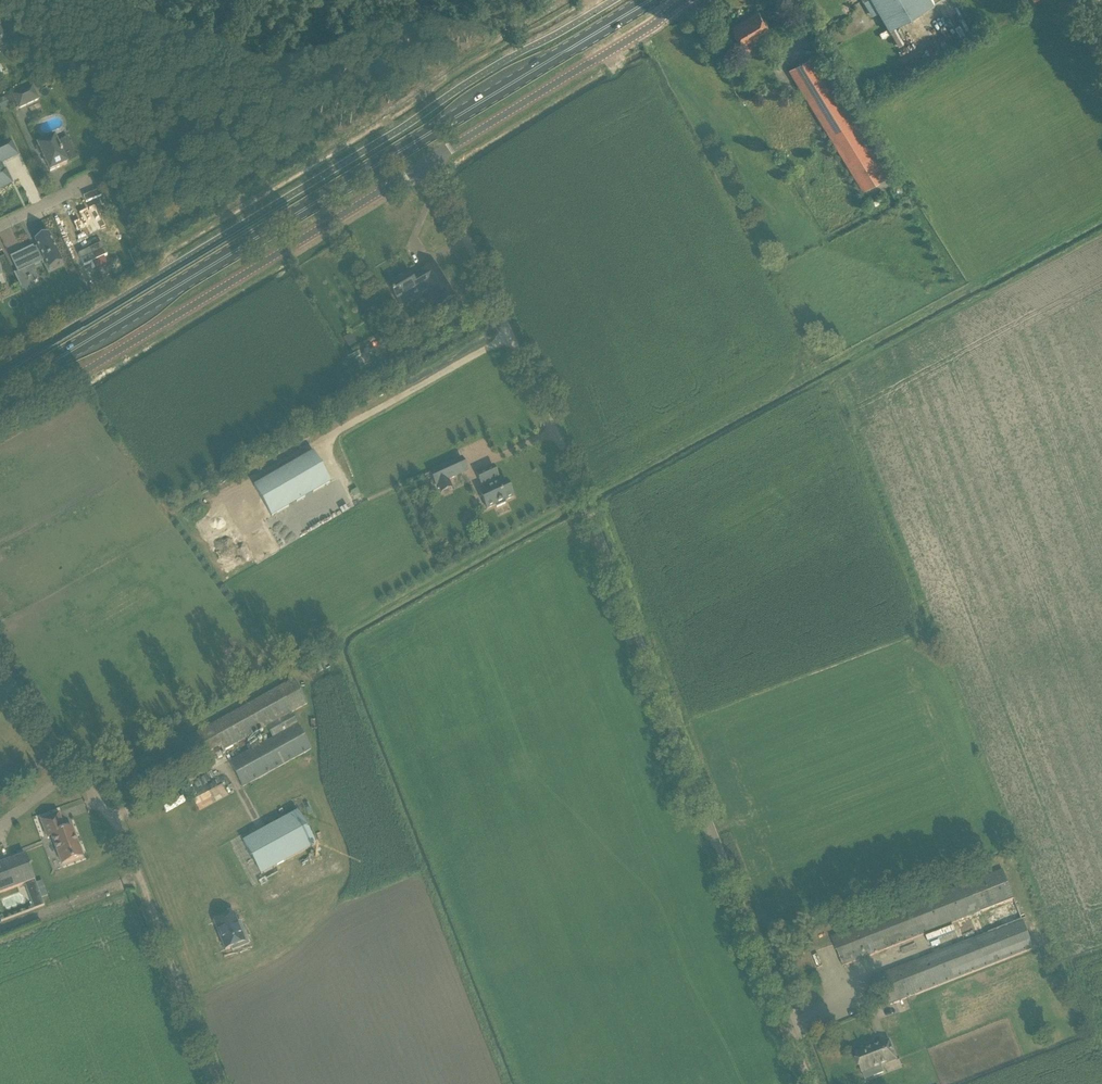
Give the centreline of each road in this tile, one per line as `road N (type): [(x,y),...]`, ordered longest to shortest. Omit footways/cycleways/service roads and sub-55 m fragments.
road 1 (unclassified): [(805,1050),(565,456),(429,163)]
road 2 (primary): [(0,391),(650,0)]
road 3 (unclassified): [(0,416),(429,163)]
road 4 (unclassified): [(429,163),(683,0)]
road 5 (track): [(108,810),(220,1083)]
road 6 (unclassified): [(108,810),(0,671)]

